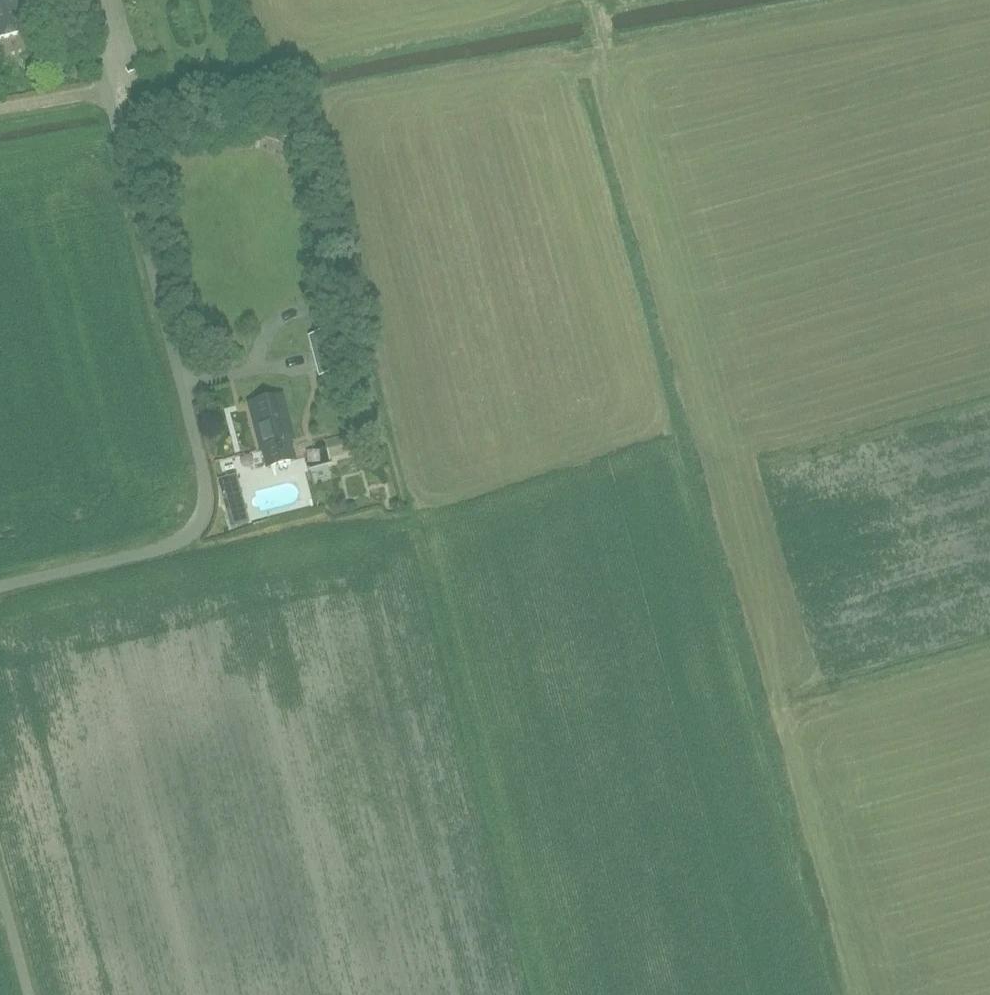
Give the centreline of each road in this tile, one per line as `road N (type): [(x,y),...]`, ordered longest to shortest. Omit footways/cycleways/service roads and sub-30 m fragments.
road 1 (unclassified): [(0,585),(163,549),(202,529),(206,513),(209,491),(105,90)]

